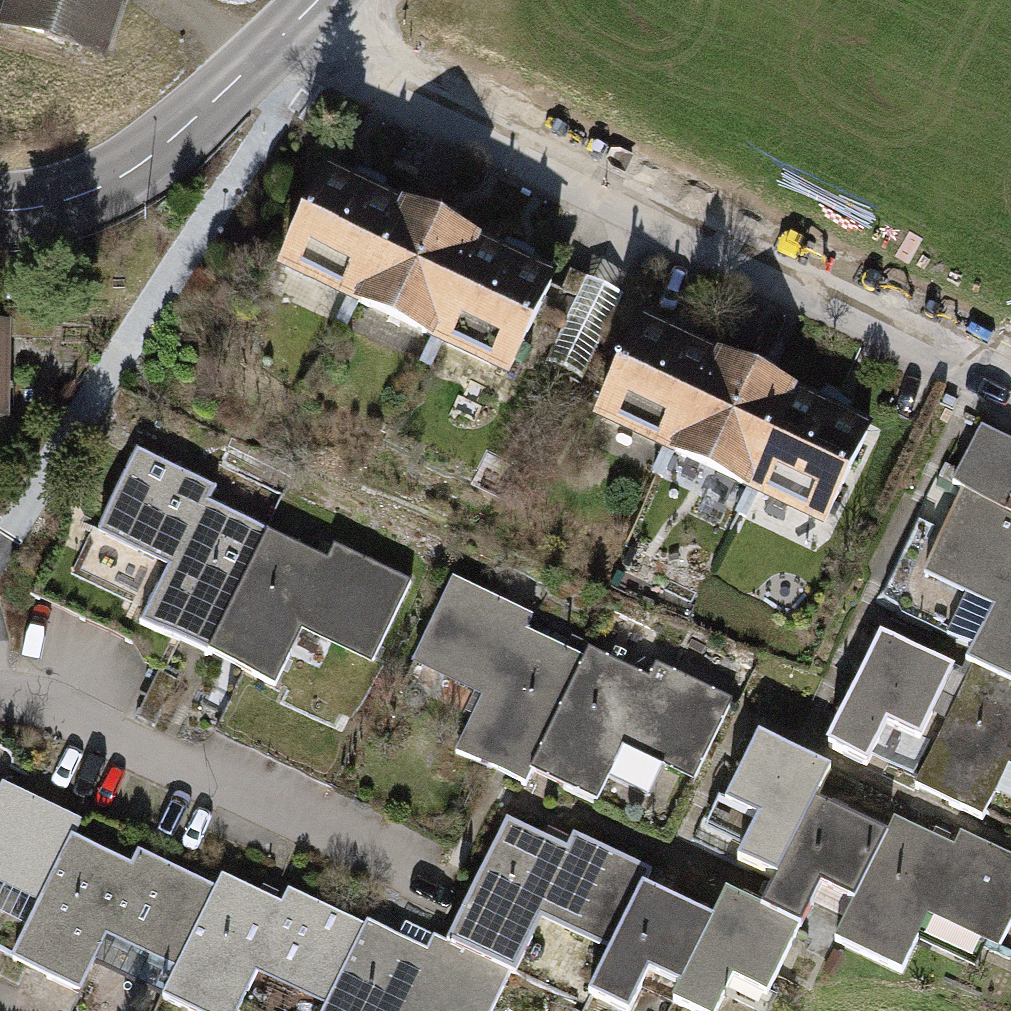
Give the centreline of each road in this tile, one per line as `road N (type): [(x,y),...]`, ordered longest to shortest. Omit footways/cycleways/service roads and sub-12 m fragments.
road 1 (residential): [(293,25),(1010,391)]
road 2 (tertiary): [(0,208),(72,199),(129,168),(205,111),(293,25)]

